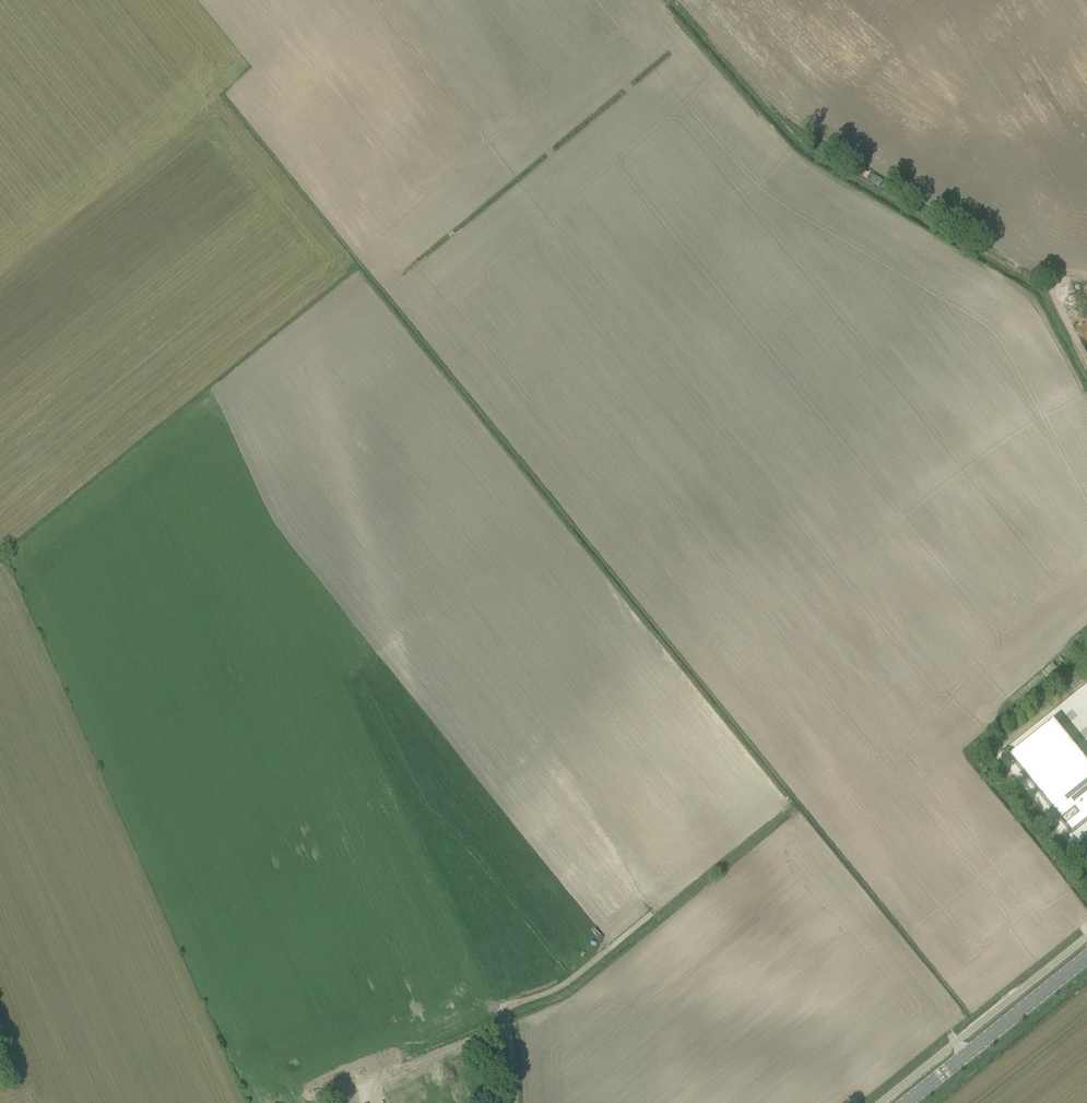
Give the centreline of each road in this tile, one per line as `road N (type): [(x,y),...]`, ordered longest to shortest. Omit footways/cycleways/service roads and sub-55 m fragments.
road 1 (tertiary): [(907,1102),(1086,957)]

